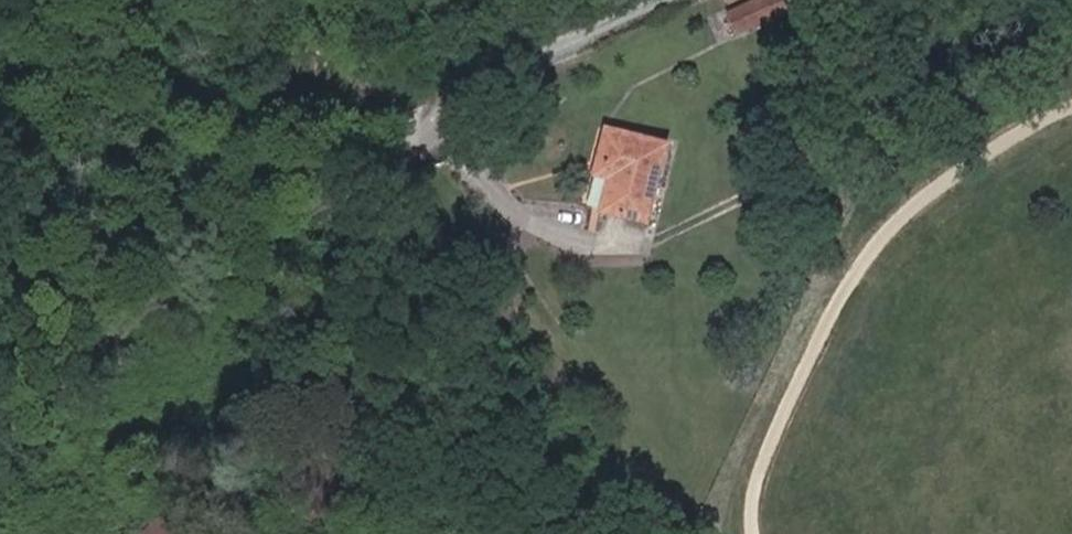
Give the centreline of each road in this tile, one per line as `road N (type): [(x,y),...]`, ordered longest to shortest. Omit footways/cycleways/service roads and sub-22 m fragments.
road 1 (track): [(411,131),(0,405)]
road 2 (track): [(411,131),(461,227),(584,414),(684,533)]
road 3 (track): [(665,0),(411,131)]
road 4 (residential): [(328,0),(411,131)]

